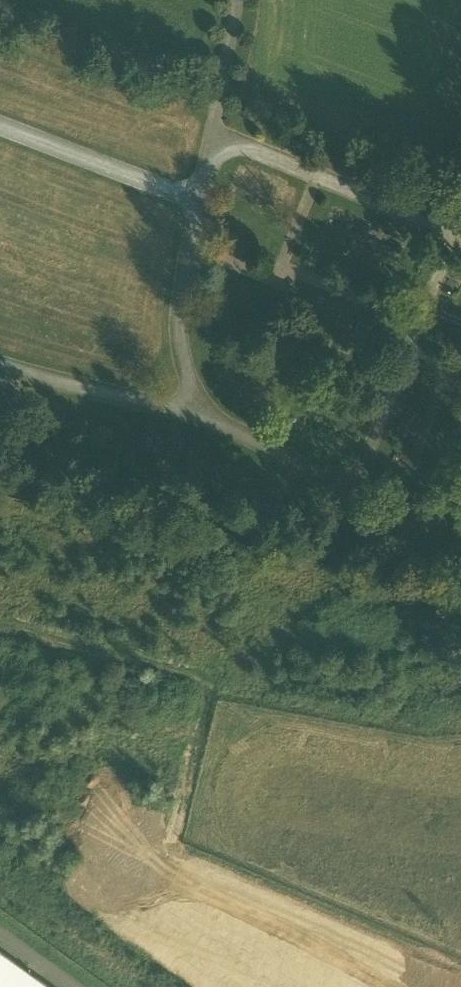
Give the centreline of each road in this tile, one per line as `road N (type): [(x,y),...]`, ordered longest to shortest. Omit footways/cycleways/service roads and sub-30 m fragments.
road 1 (track): [(460,725),(412,729),(211,691),(199,678),(154,662),(0,628)]

